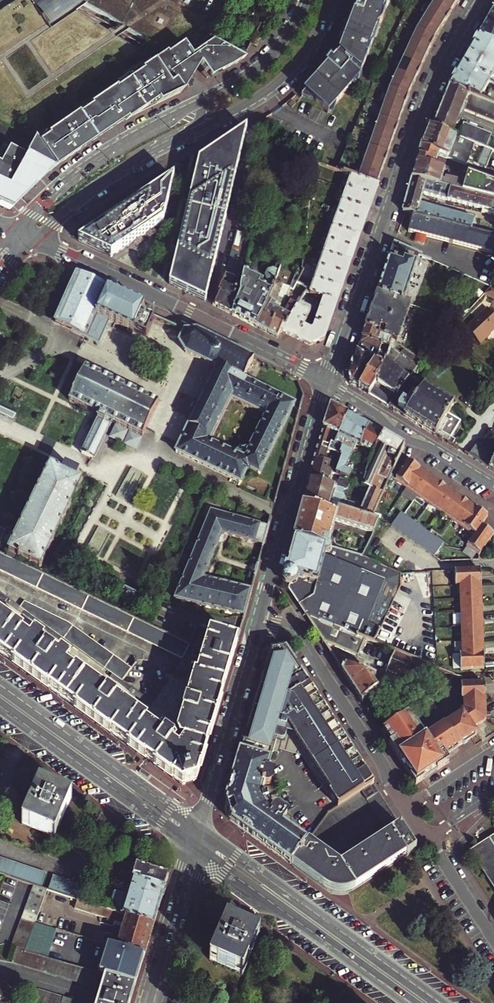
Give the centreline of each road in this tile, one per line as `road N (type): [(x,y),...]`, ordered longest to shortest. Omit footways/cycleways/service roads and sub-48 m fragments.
road 1 (residential): [(327,384),(426,103),(481,0)]
road 2 (secondary): [(35,240),(99,183),(268,90),(304,53),(331,0)]
road 3 (secondary): [(308,0),(264,66),(106,155),(15,230)]
road 4 (tertiary): [(35,240),(327,384)]
road 5 (secondary): [(441,1002),(201,830)]
road 6 (secondary): [(196,847),(411,1002)]
road 7 (secondary): [(201,830),(0,684)]
road 8 (residential): [(261,621),(327,384)]
road 9 (secondary): [(0,705),(196,847)]
road 10 (residential): [(261,621),(305,644),(407,806)]
road 11 (residential): [(201,830),(261,621)]
road 12 (tertiary): [(327,384),(493,485)]
road 13 (residential): [(149,1002),(196,847)]
road 14 (residential): [(428,837),(493,940)]

